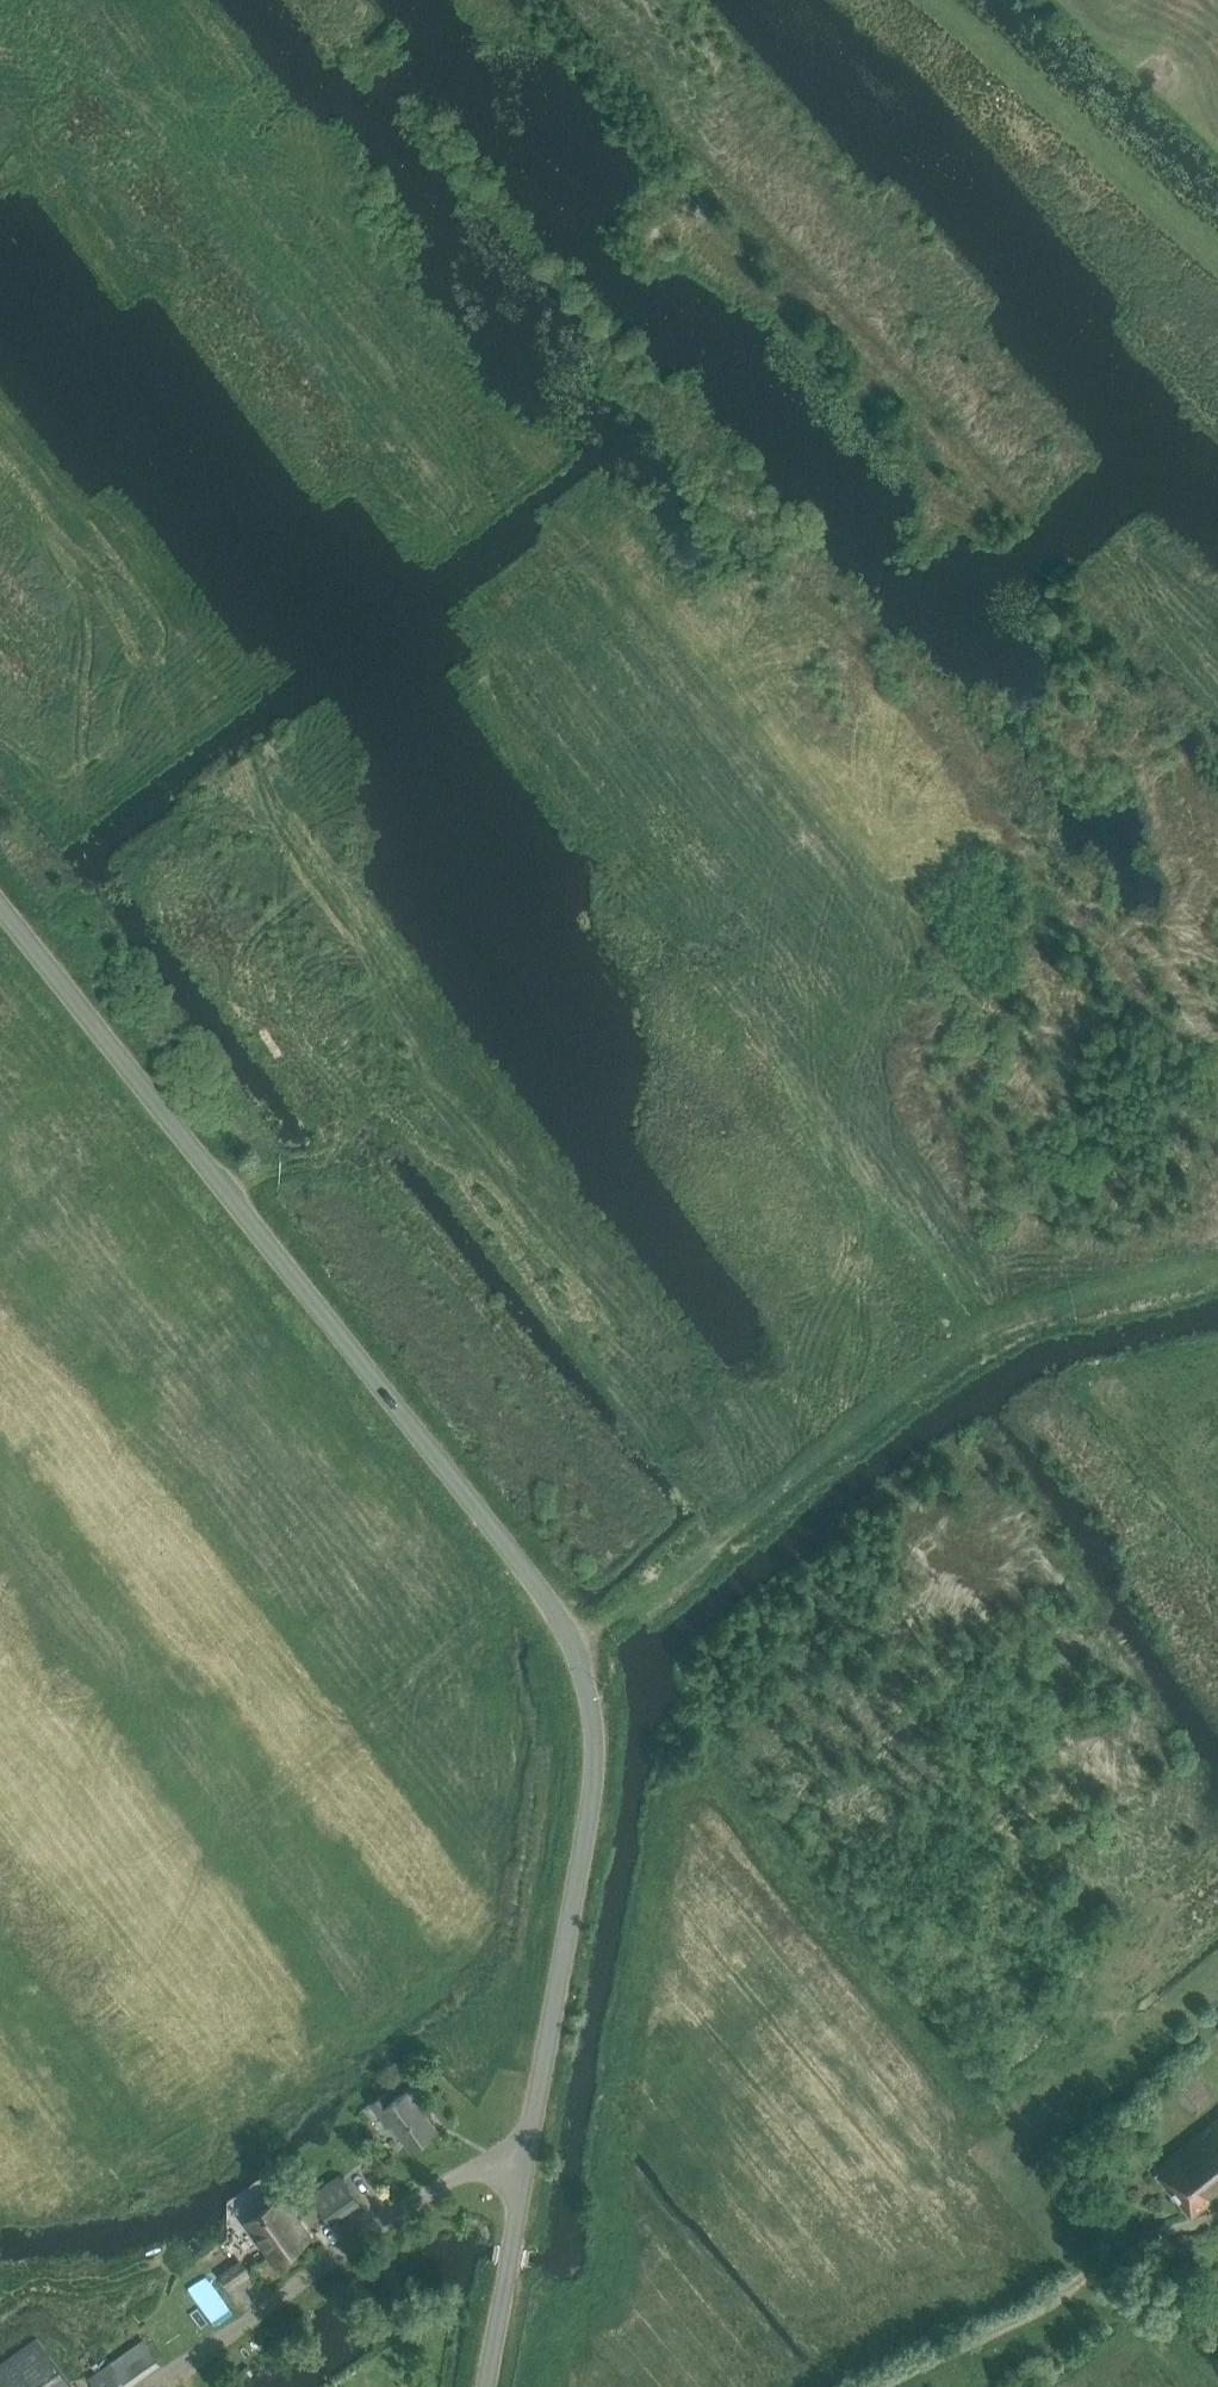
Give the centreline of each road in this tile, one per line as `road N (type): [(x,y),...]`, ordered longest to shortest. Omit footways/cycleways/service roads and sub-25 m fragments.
road 1 (unclassified): [(528,2142),(592,1773),(576,1643),(0,904)]
road 2 (unclassified): [(486,2386),(528,2142)]

